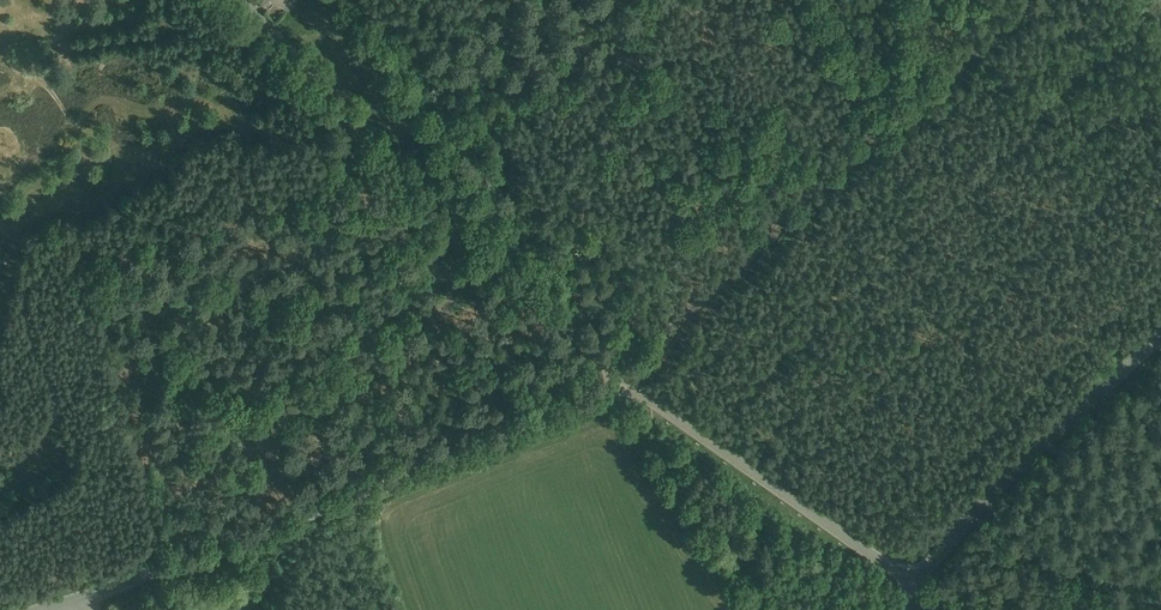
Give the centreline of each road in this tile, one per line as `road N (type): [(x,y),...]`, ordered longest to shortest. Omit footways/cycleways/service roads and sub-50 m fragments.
road 1 (unclassified): [(5,609),(632,383)]
road 2 (unclassified): [(632,383),(248,0)]
road 3 (unclassified): [(914,583),(1003,481),(1160,336)]
road 4 (unclassified): [(914,583),(632,383)]

